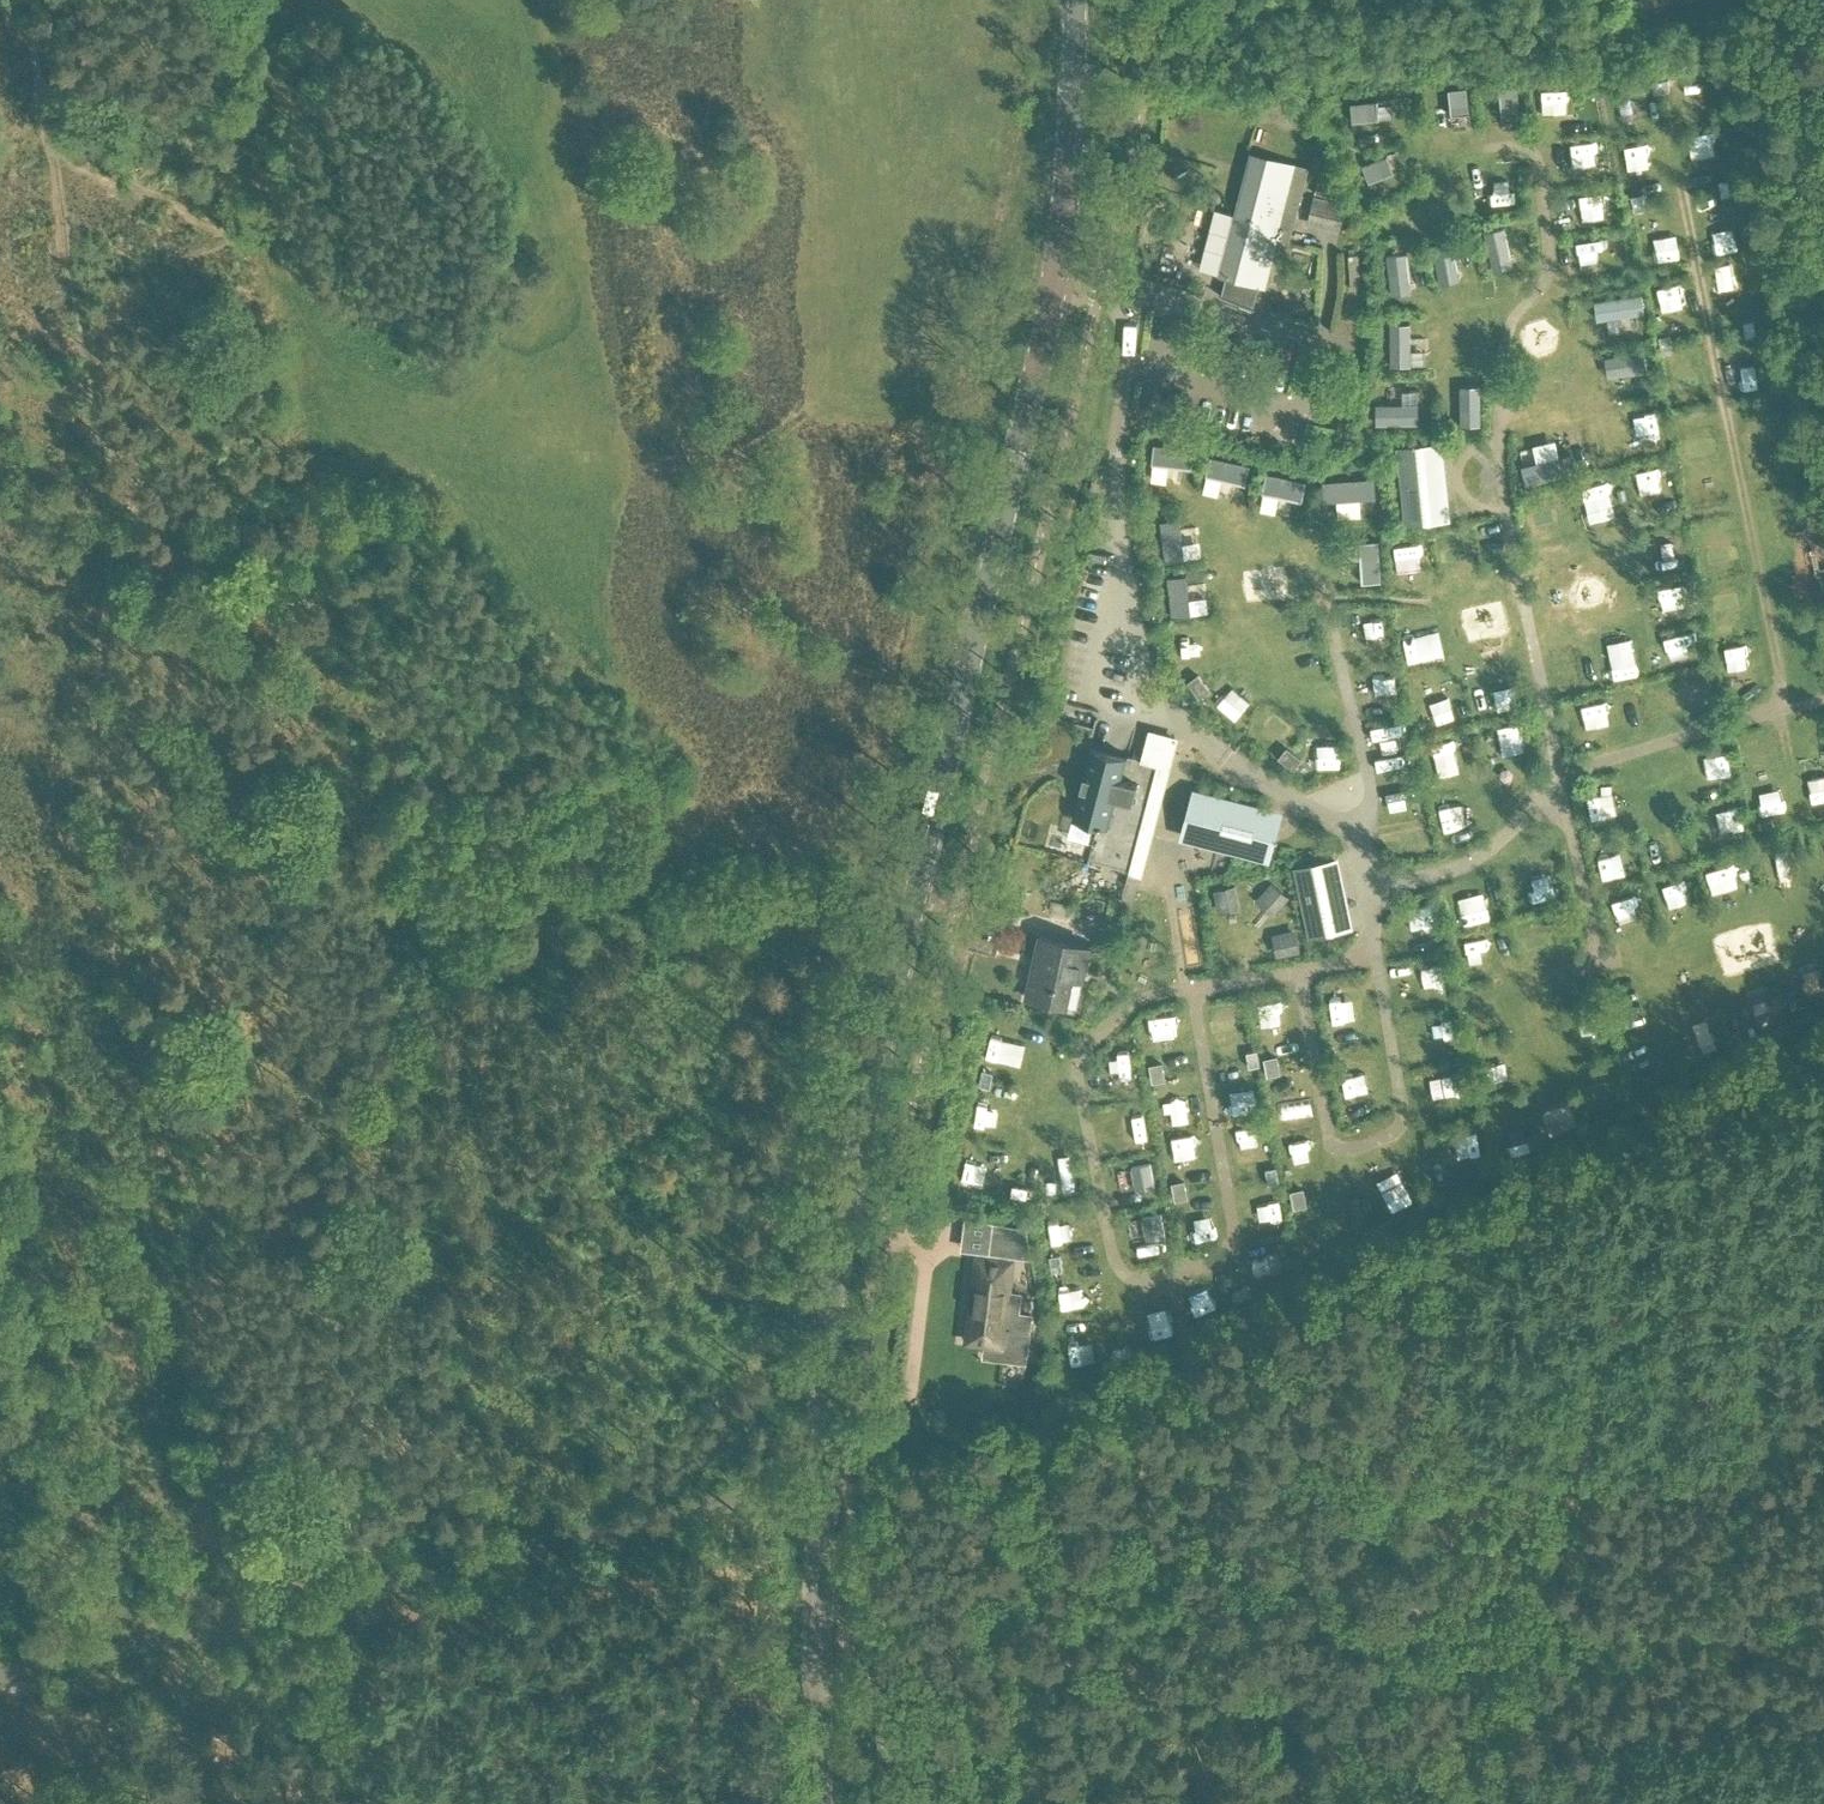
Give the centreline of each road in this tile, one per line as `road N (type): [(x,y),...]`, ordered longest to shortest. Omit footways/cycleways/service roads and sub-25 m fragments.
road 1 (tertiary): [(819,1484),(839,1226),(1056,270),(1068,187),(1074,0)]
road 2 (unclassified): [(0,1674),(819,1484)]
road 3 (track): [(1521,1648),(1559,1568),(1623,1267),(1670,1166),(1707,1113),(1823,1055)]
road 4 (track): [(1230,1803),(1453,1705),(1521,1648)]
road 5 (tertiary): [(815,1803),(819,1484)]

